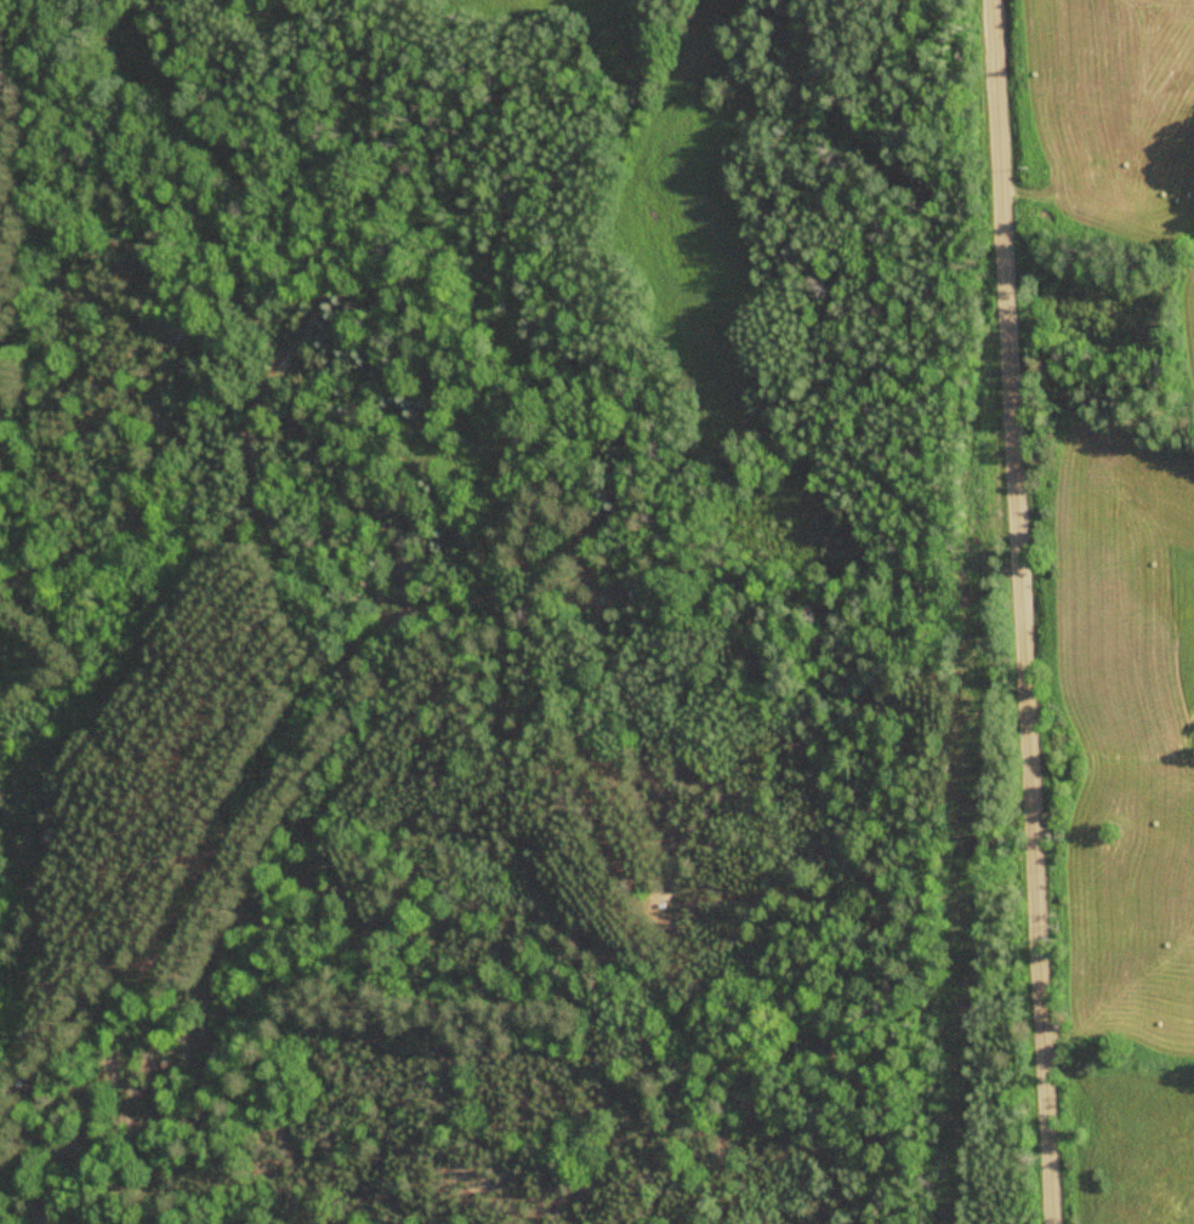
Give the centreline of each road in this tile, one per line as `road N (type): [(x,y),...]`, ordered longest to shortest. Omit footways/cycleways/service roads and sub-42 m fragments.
road 1 (residential): [(1048,1223),(992,0)]

